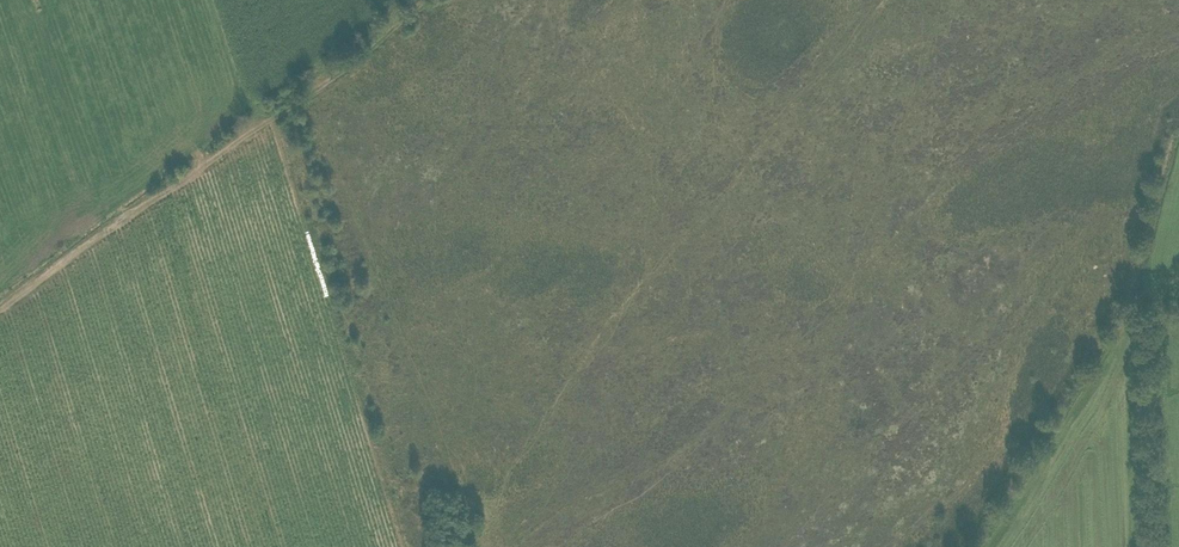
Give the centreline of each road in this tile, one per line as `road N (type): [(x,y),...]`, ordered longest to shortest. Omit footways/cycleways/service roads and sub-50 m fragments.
road 1 (track): [(0,313),(430,0)]

